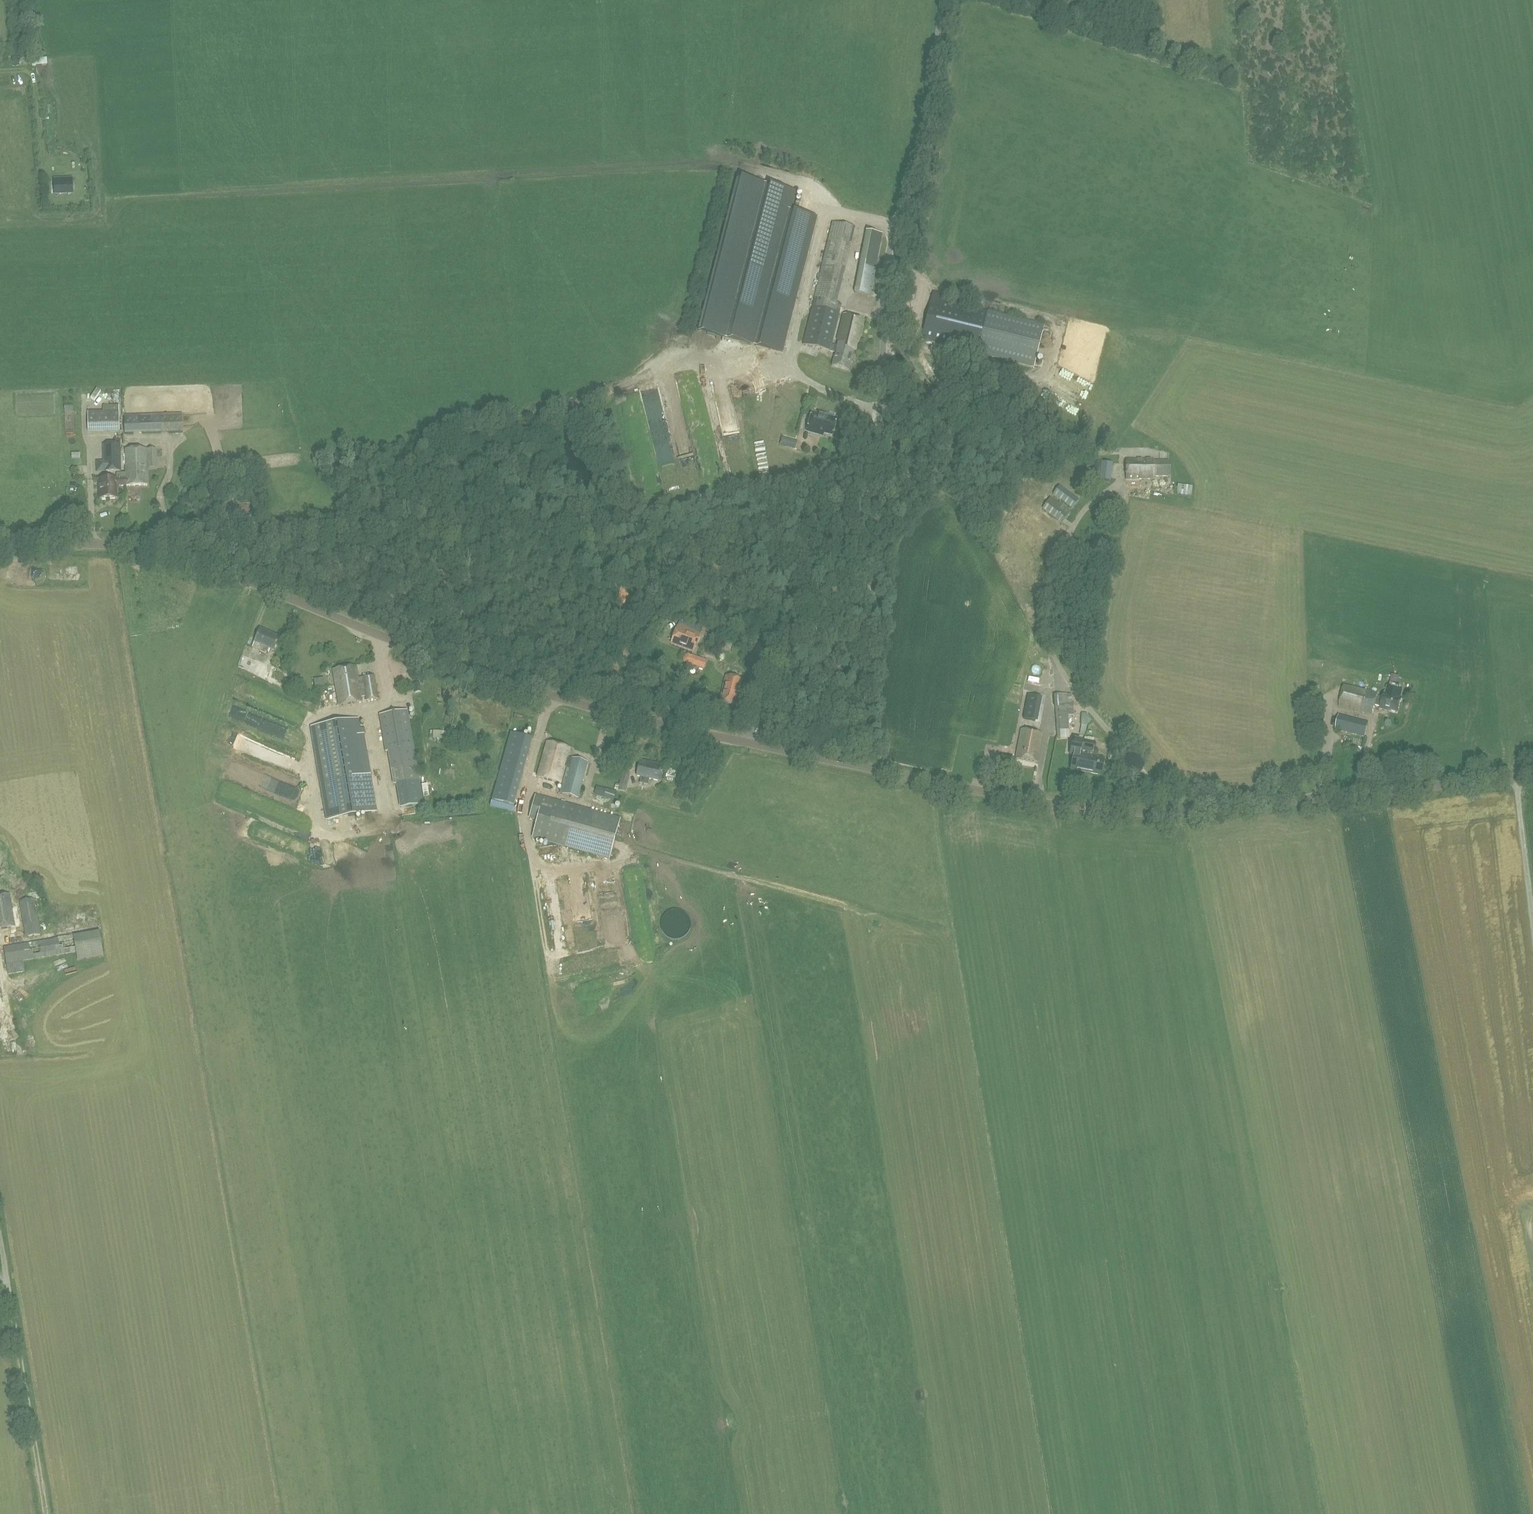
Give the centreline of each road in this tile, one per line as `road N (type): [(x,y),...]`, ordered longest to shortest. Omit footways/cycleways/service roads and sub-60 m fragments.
road 1 (tertiary): [(748,743),(967,789),(1133,813),(1532,777)]
road 2 (tertiary): [(0,544),(160,555),(233,574),(460,664),(748,743)]
road 3 (unclassified): [(942,0),(890,257),(879,419),(809,625),(748,743)]
road 4 (track): [(12,1304),(46,1513)]

